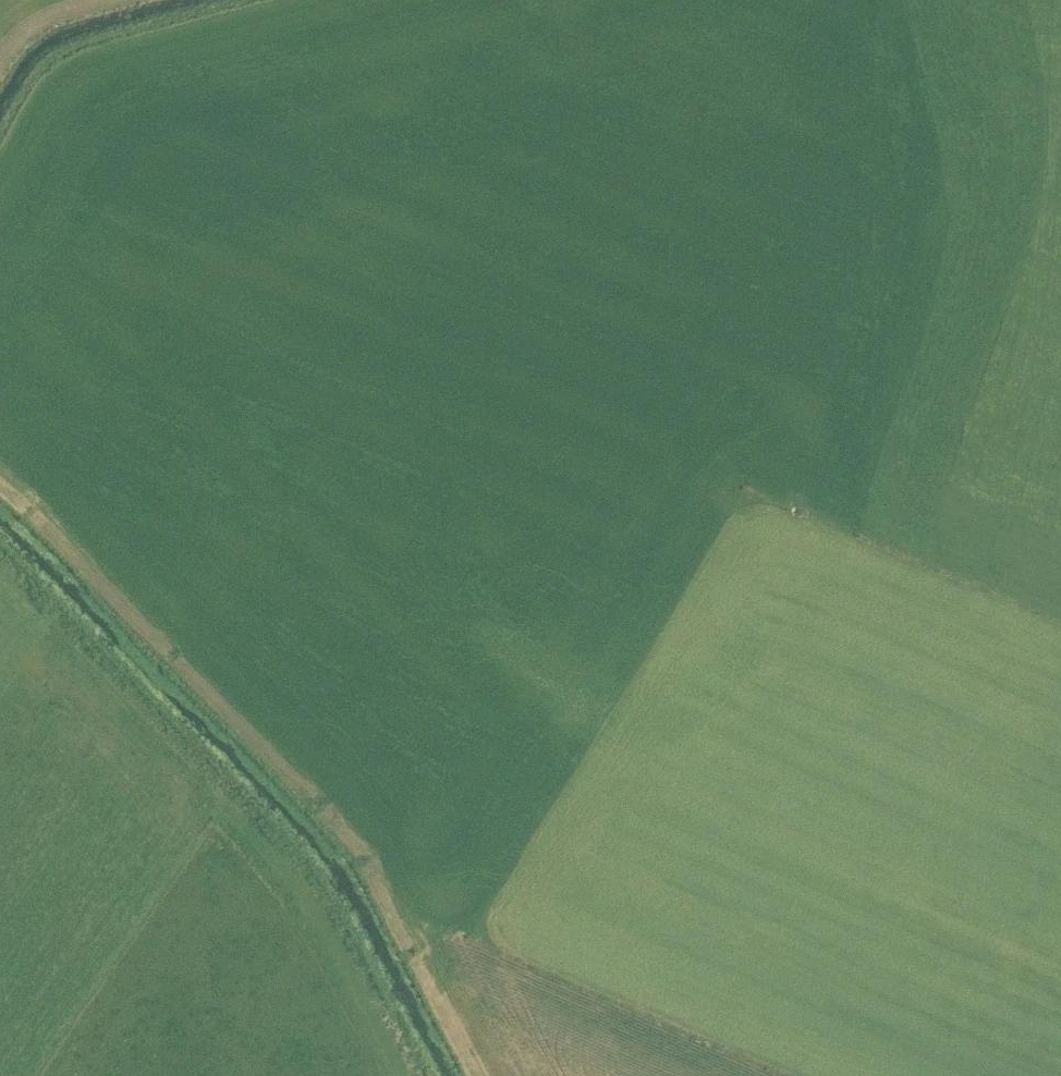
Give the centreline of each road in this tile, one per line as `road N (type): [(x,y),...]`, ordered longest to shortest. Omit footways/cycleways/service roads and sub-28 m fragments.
road 1 (track): [(860,545),(1060,627)]

